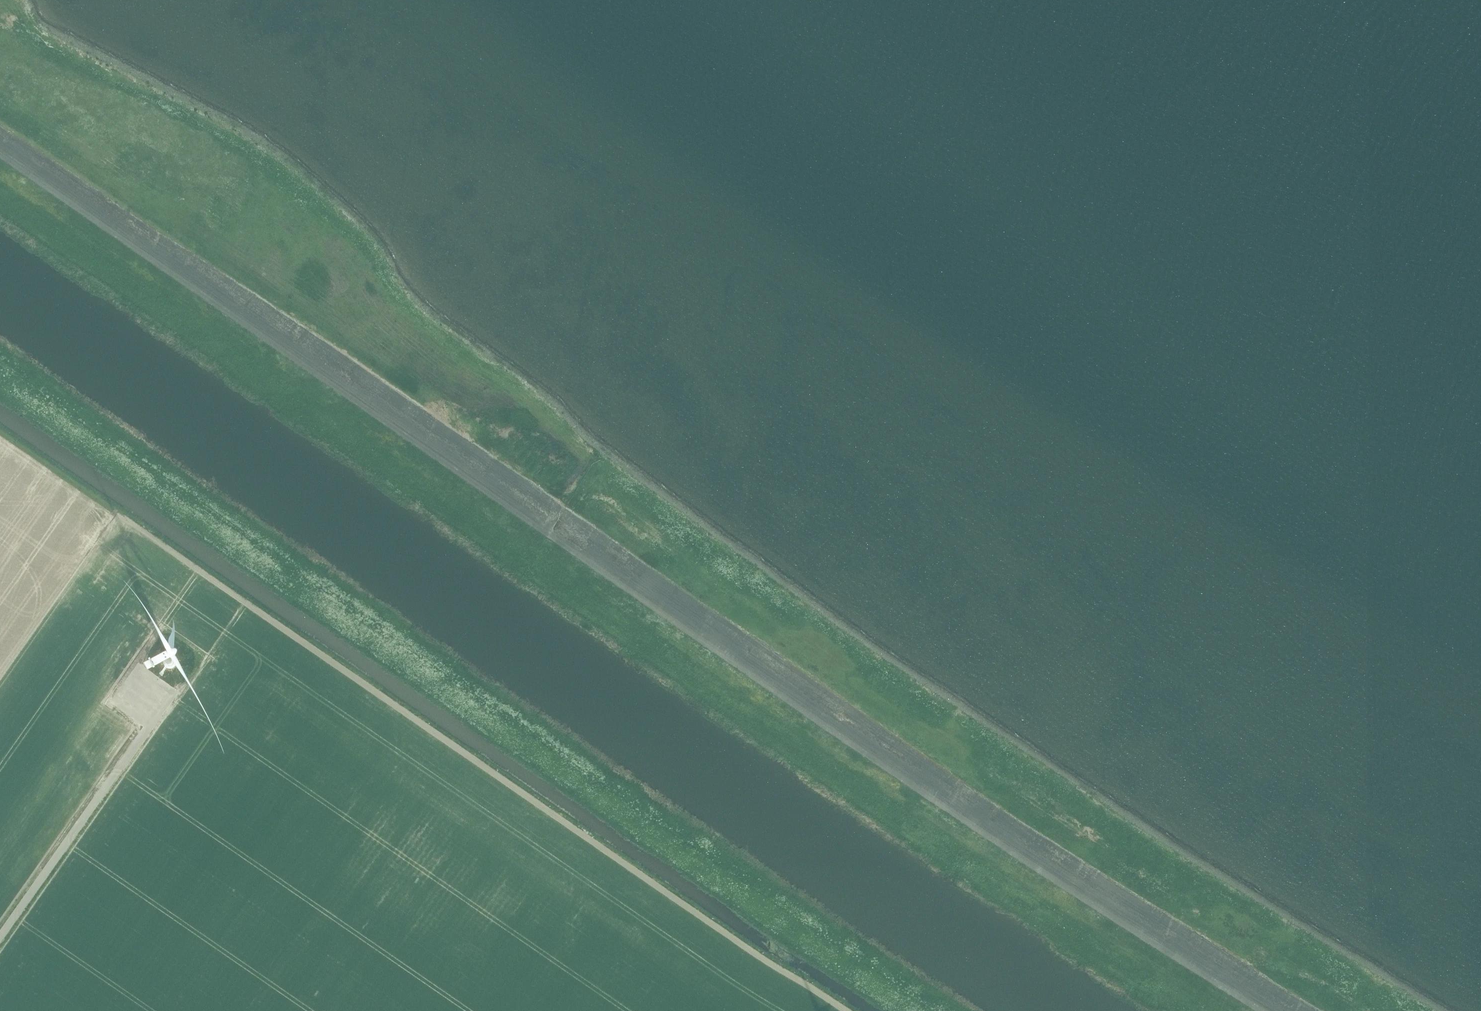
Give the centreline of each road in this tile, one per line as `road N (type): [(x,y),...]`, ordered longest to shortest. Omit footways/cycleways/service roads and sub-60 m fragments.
road 1 (track): [(0,366),(935,1010)]

